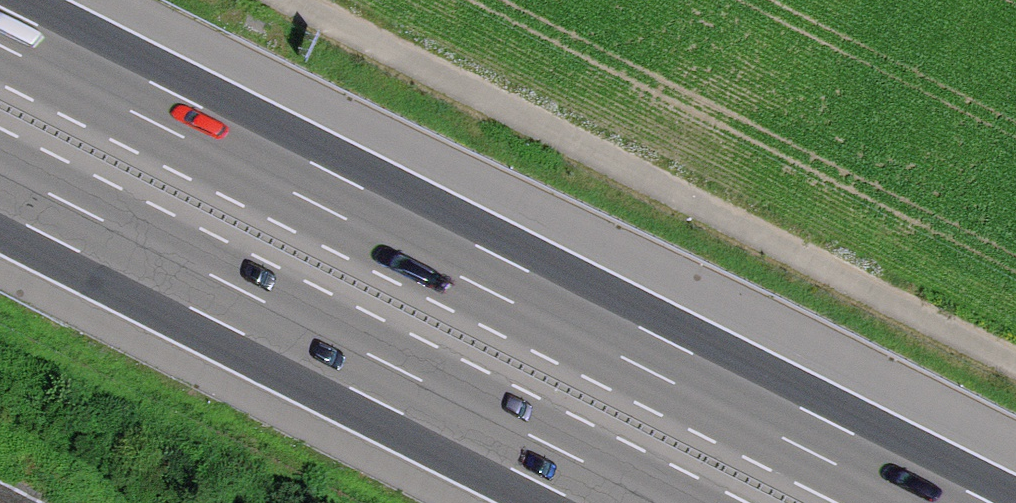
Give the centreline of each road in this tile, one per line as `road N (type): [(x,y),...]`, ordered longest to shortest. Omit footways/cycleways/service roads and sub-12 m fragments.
road 1 (motorway): [(955,502),(0,24)]
road 2 (track): [(1015,361),(294,0)]
road 3 (motorway): [(0,191),(622,502)]

